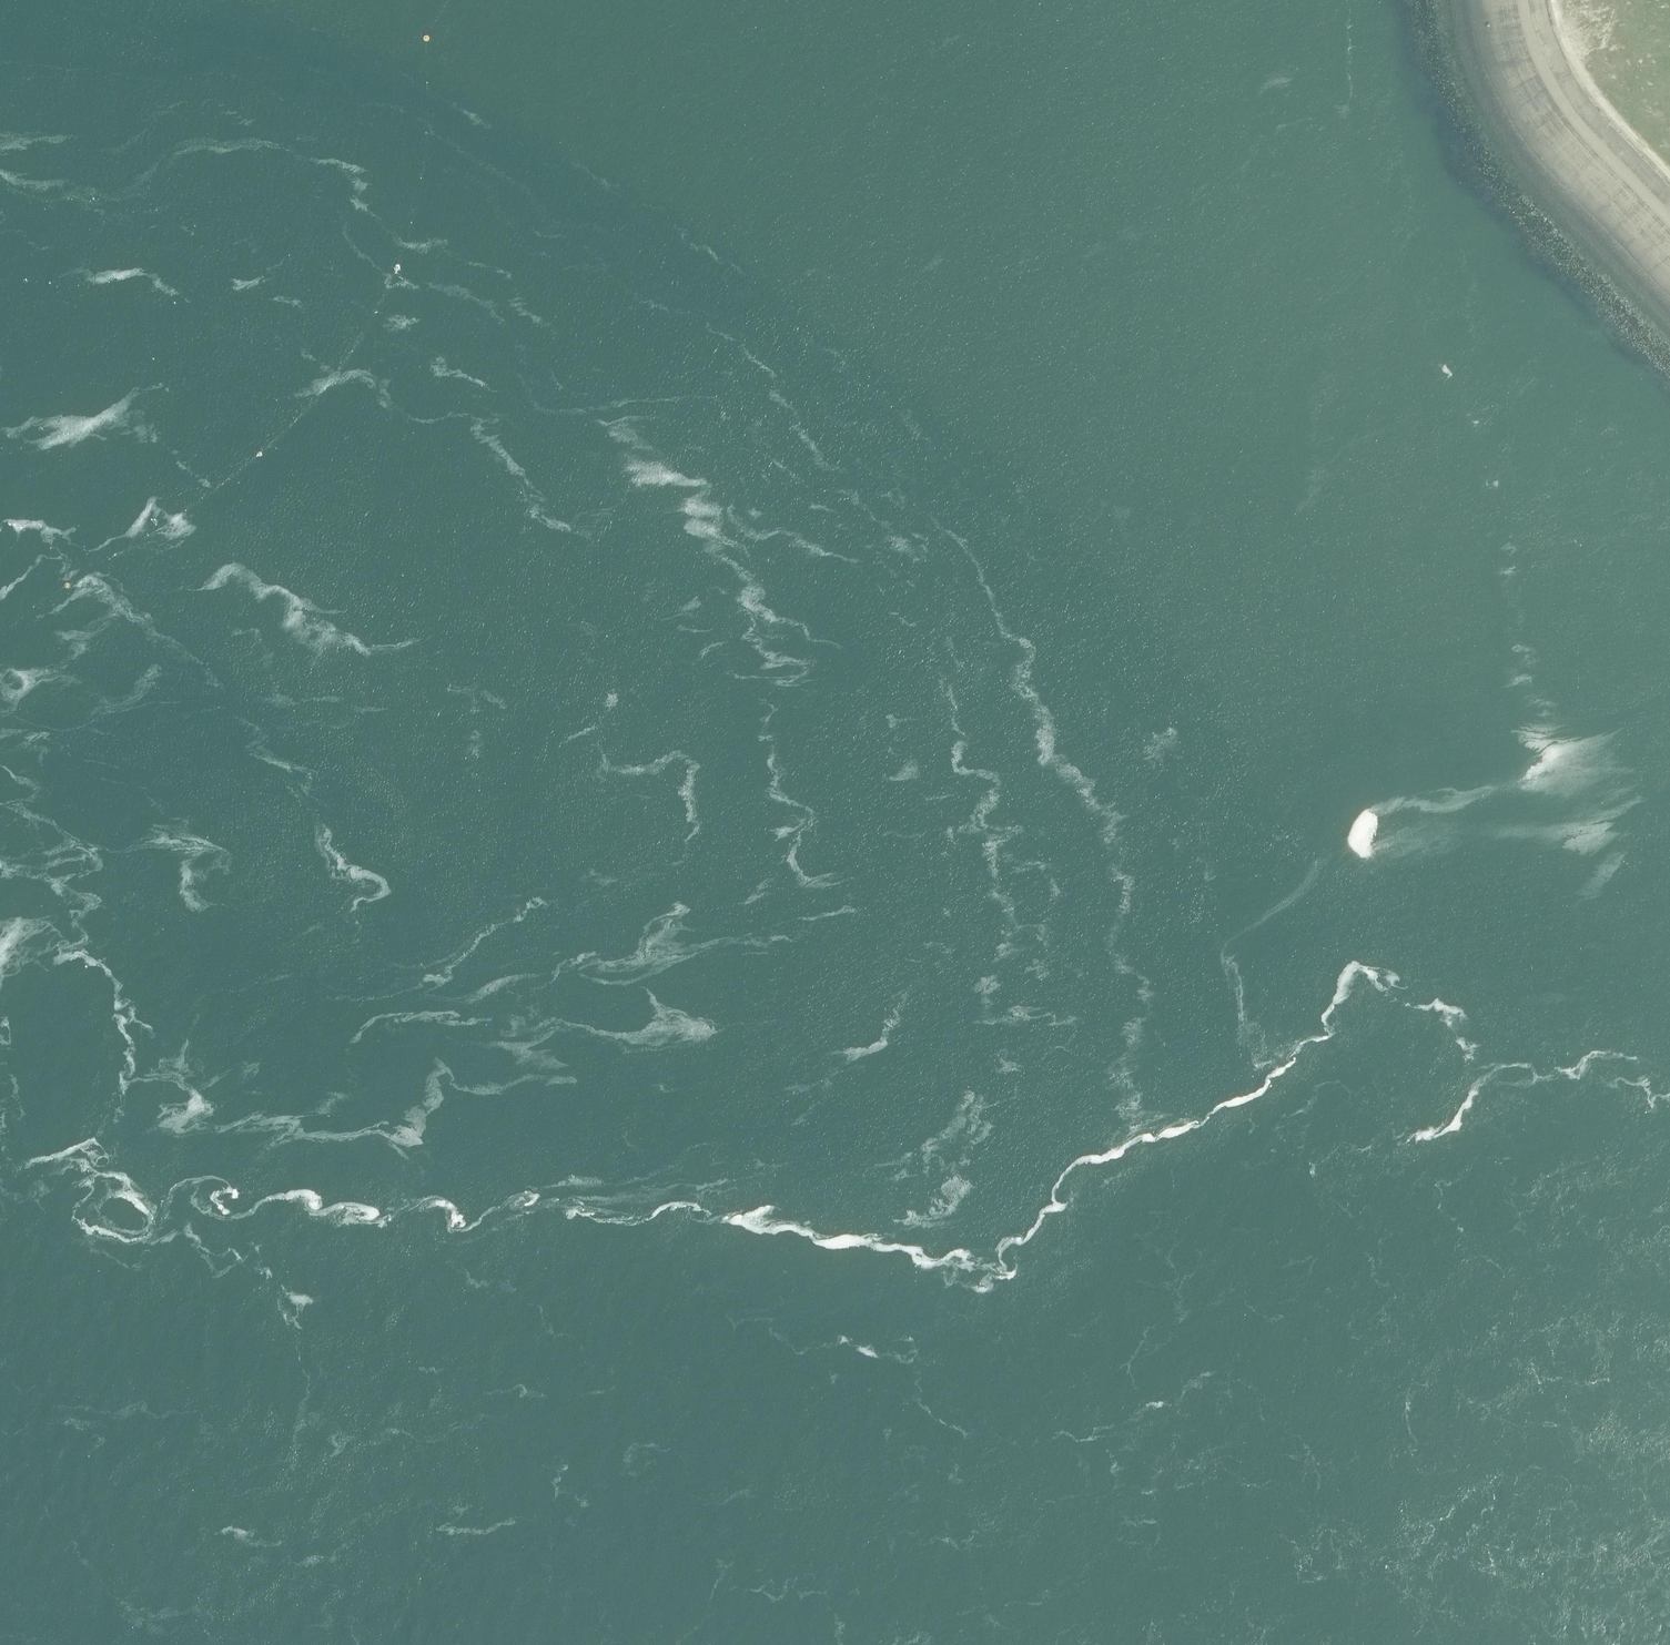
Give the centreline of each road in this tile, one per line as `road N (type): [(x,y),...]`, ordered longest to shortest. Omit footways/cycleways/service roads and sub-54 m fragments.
road 1 (track): [(1589,81),(1669,171)]

